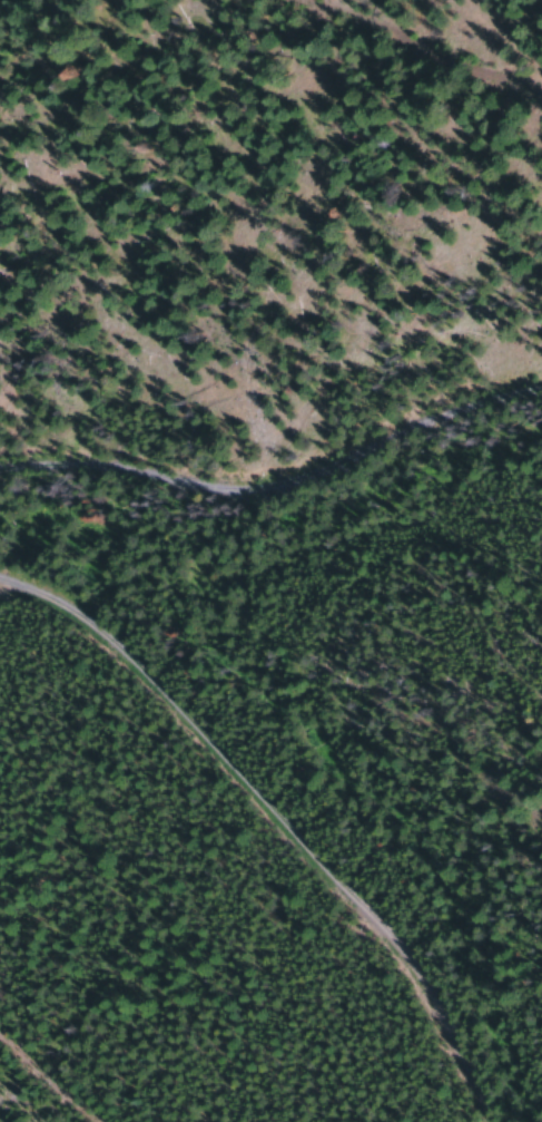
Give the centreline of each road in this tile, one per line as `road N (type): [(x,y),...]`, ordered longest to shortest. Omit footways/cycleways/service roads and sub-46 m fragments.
road 1 (track): [(465,1121),(387,938),(215,712),(155,658),(75,499),(0,499)]
road 2 (track): [(541,389),(420,399),(75,499)]
road 3 (track): [(541,118),(453,99),(228,19),(143,0)]
road 4 (track): [(155,658),(0,665)]

